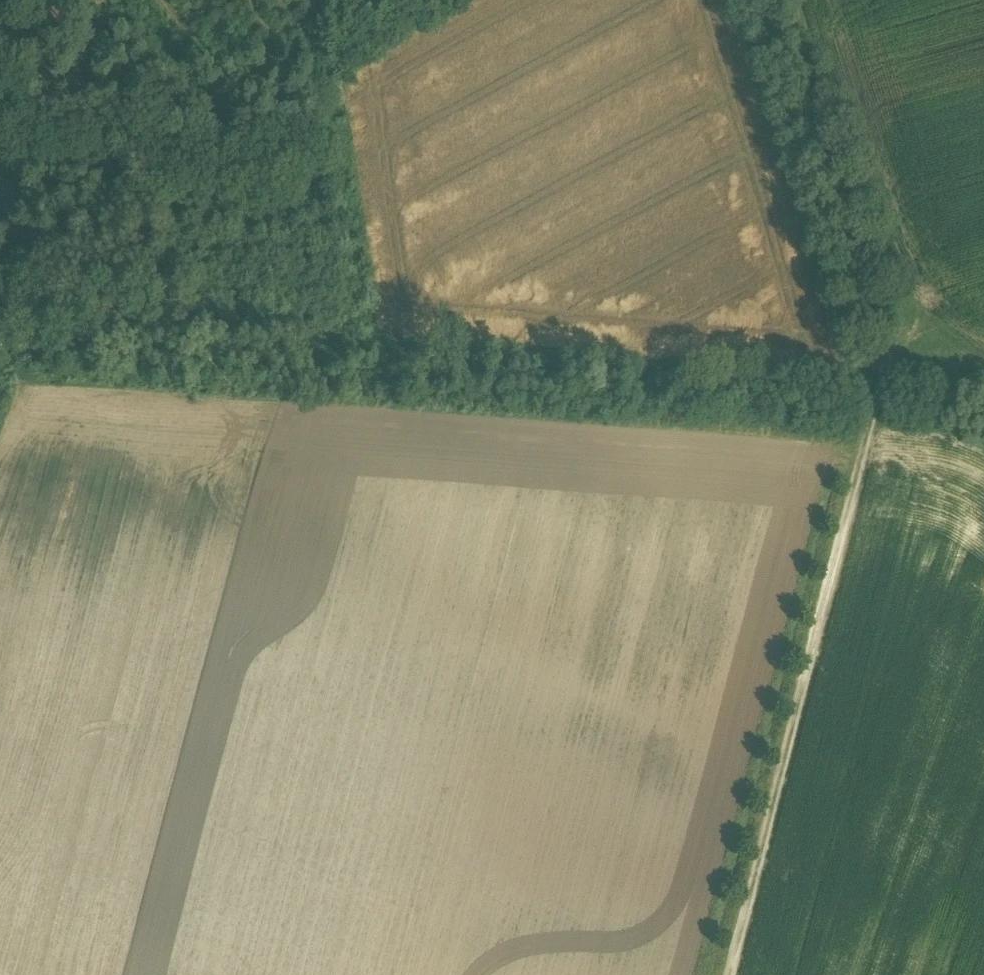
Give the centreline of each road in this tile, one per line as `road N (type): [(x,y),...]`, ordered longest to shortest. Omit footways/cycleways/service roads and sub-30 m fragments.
road 1 (track): [(789,0),(840,221),(899,336),(729,974)]

